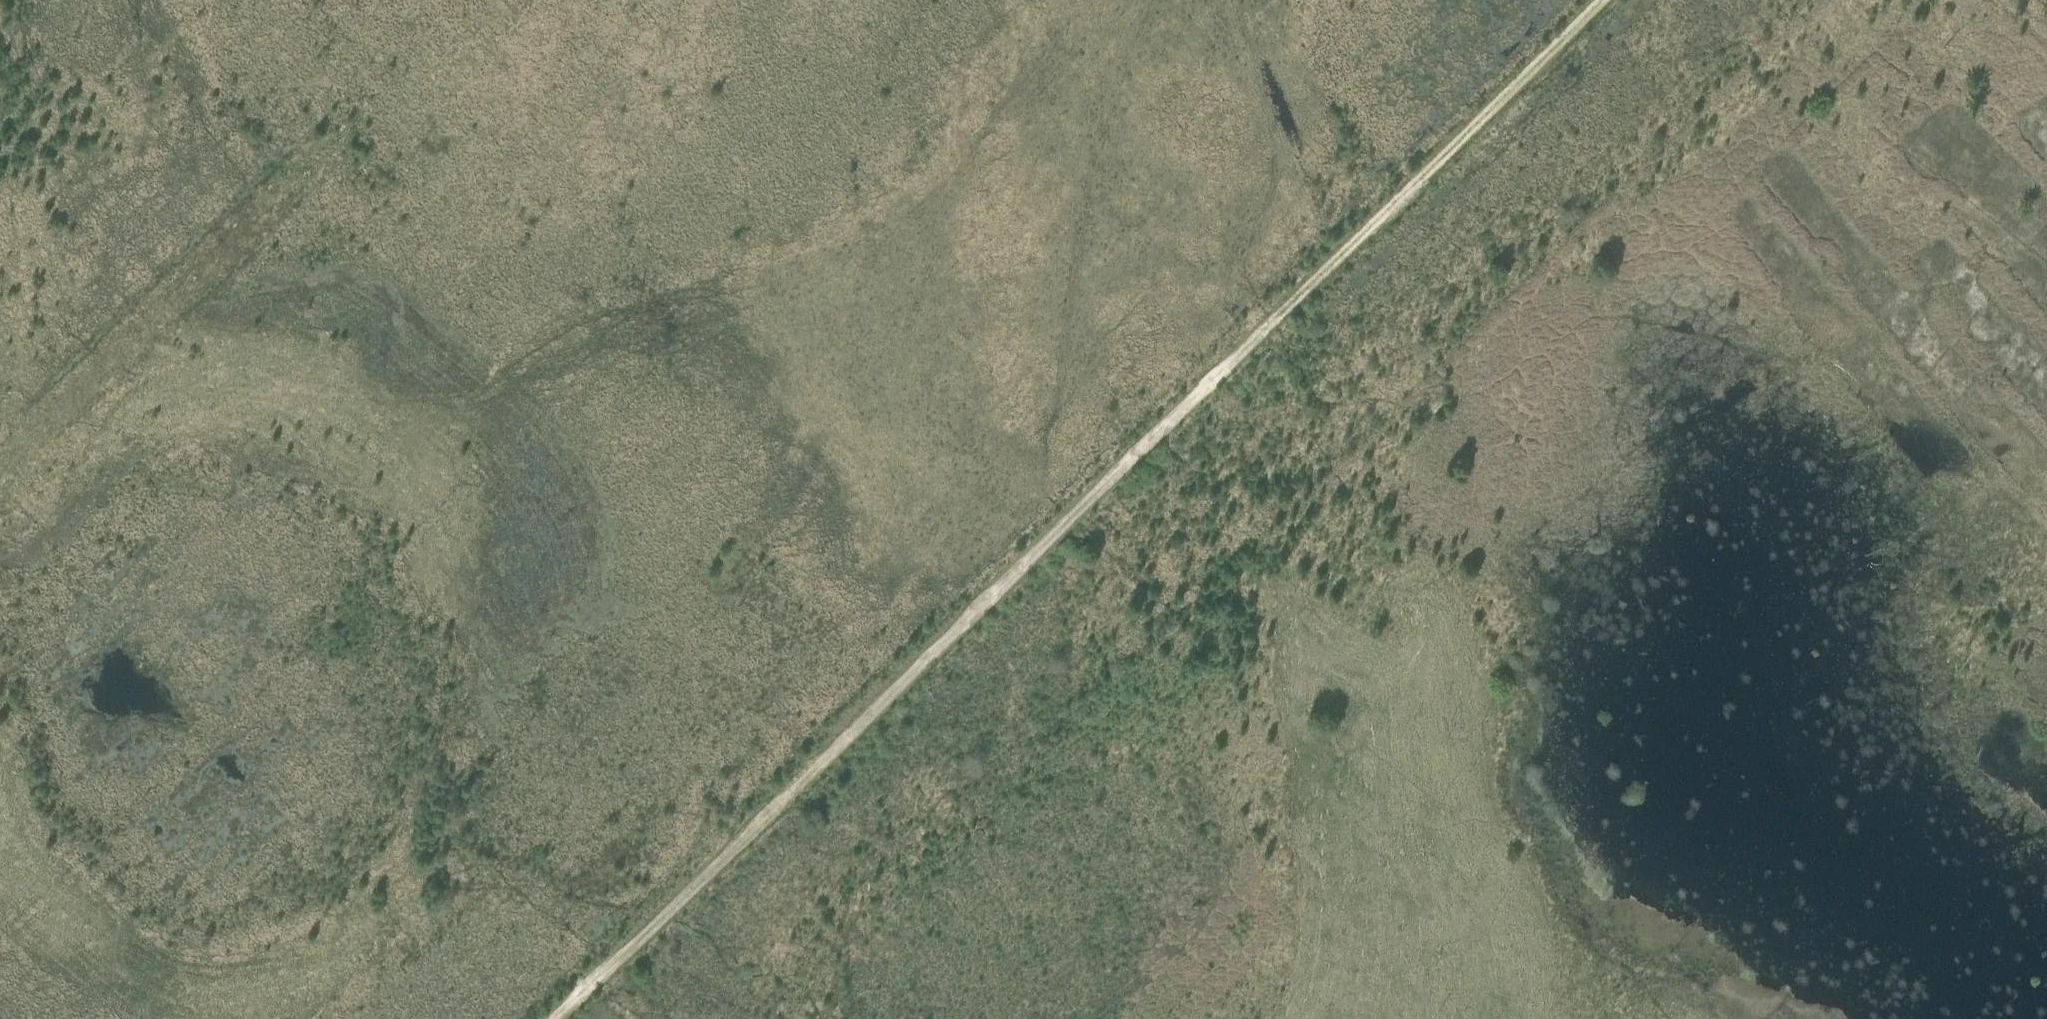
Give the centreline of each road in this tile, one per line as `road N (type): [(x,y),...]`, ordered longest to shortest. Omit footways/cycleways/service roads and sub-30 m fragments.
road 1 (track): [(556,1018),(1601,0)]

